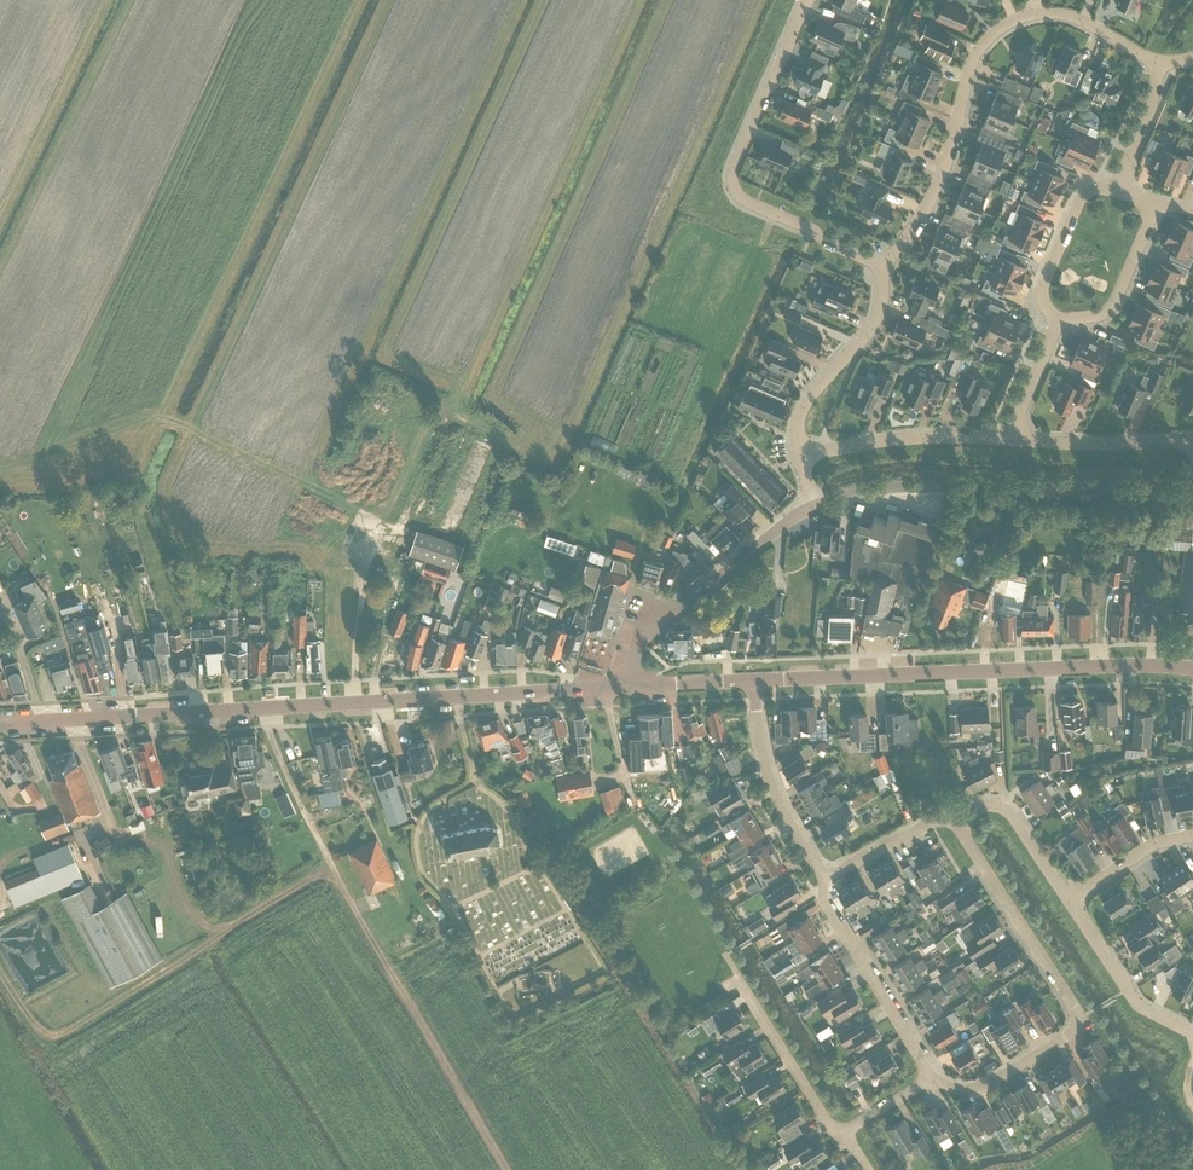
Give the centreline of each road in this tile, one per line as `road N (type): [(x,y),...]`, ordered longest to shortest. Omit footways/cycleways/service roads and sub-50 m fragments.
road 1 (secondary): [(0,724),(627,686)]
road 2 (residential): [(876,268),(913,233),(940,187),(980,47),(1006,22),(1038,17),(1085,24),(1159,67)]
road 3 (secondary): [(753,680),(1192,668)]
road 4 (residential): [(933,1080),(996,1080),(1086,1025),(949,822)]
road 5 (residential): [(876,268),(739,202),(733,189),(801,0)]
road 6 (residential): [(627,686),(643,638),(810,505)]
road 7 (residential): [(810,505),(862,491),(1045,485)]
road 8 (residential): [(933,1080),(827,904),(823,878)]
road 9 (residential): [(808,460),(798,444),(803,414),(868,335),(876,268)]
road 10 (residential): [(823,878),(767,772),(753,680)]
road 11 (residential): [(1008,441),(901,439),(808,460)]
road 12 (residential): [(1192,1033),(1136,1004),(1068,900)]
road 13 (residential): [(1058,323),(1042,291),(1079,199),(1123,182)]
road 14 (residential): [(1184,443),(1008,441)]
road 15 (residential): [(745,994),(834,1130),(845,1132)]
road 16 (residential): [(1068,900),(1002,805),(949,822)]
road 17 (residential): [(1058,323),(1114,305),(1154,209)]
road 18 (residential): [(1192,839),(1157,842),(1068,900)]
road 19 (residential): [(949,822),(931,823),(823,878)]
road 20 (residential): [(1008,441),(1058,323)]
road 21 (secondary): [(627,686),(753,680)]
road 22 (residential): [(1123,182),(1159,67)]

